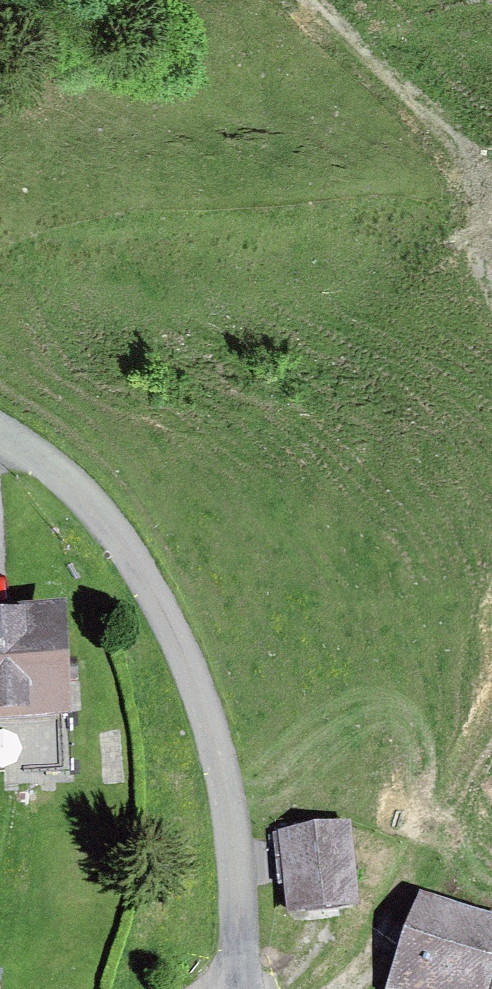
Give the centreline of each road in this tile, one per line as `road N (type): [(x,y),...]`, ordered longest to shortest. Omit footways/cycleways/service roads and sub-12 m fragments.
road 1 (unclassified): [(252,988),(232,823),(196,684),(155,596),(94,505),(0,437)]
road 2 (track): [(297,0),(438,140),(463,181),(491,280)]
road 3 (track): [(491,706),(394,896),(314,988)]

